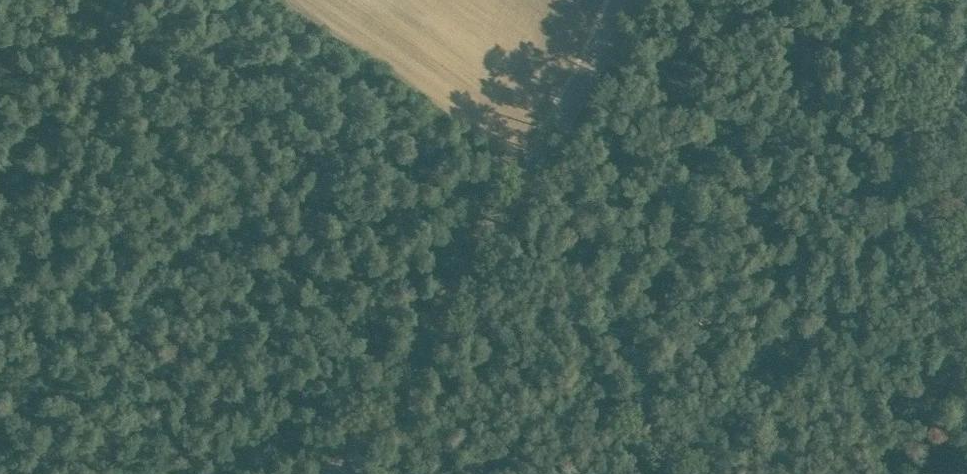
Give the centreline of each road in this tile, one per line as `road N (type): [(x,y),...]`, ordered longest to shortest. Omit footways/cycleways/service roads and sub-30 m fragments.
road 1 (unclassified): [(323,473),(587,78),(624,0)]
road 2 (unclassified): [(887,0),(966,469)]

